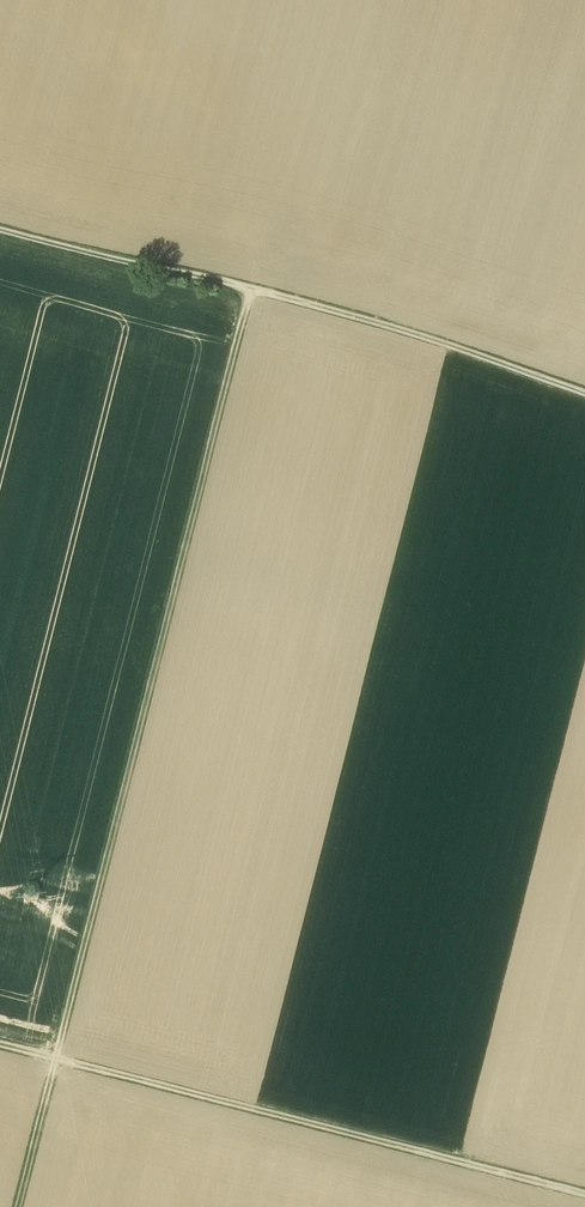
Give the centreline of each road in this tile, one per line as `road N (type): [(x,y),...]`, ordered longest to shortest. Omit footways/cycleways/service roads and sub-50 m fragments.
road 1 (track): [(252,292),(54,1060),(0,1047)]
road 2 (track): [(16,1206),(54,1060),(584,1196)]
road 3 (track): [(0,232),(323,310),(584,396)]

